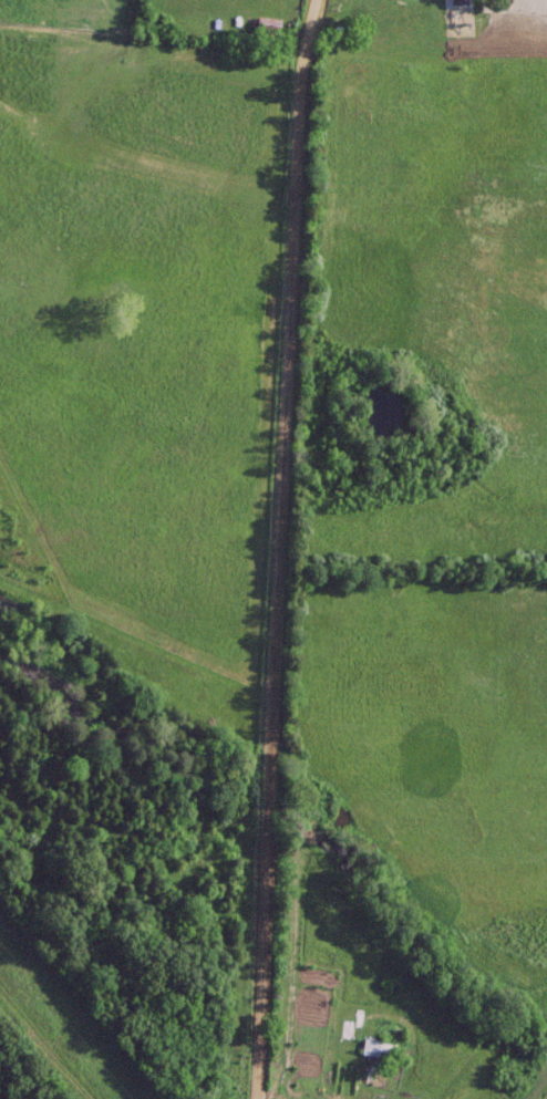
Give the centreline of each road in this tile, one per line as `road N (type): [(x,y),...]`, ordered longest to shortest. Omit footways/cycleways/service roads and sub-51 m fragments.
road 1 (residential): [(314,0),(297,92),(253,1098)]

